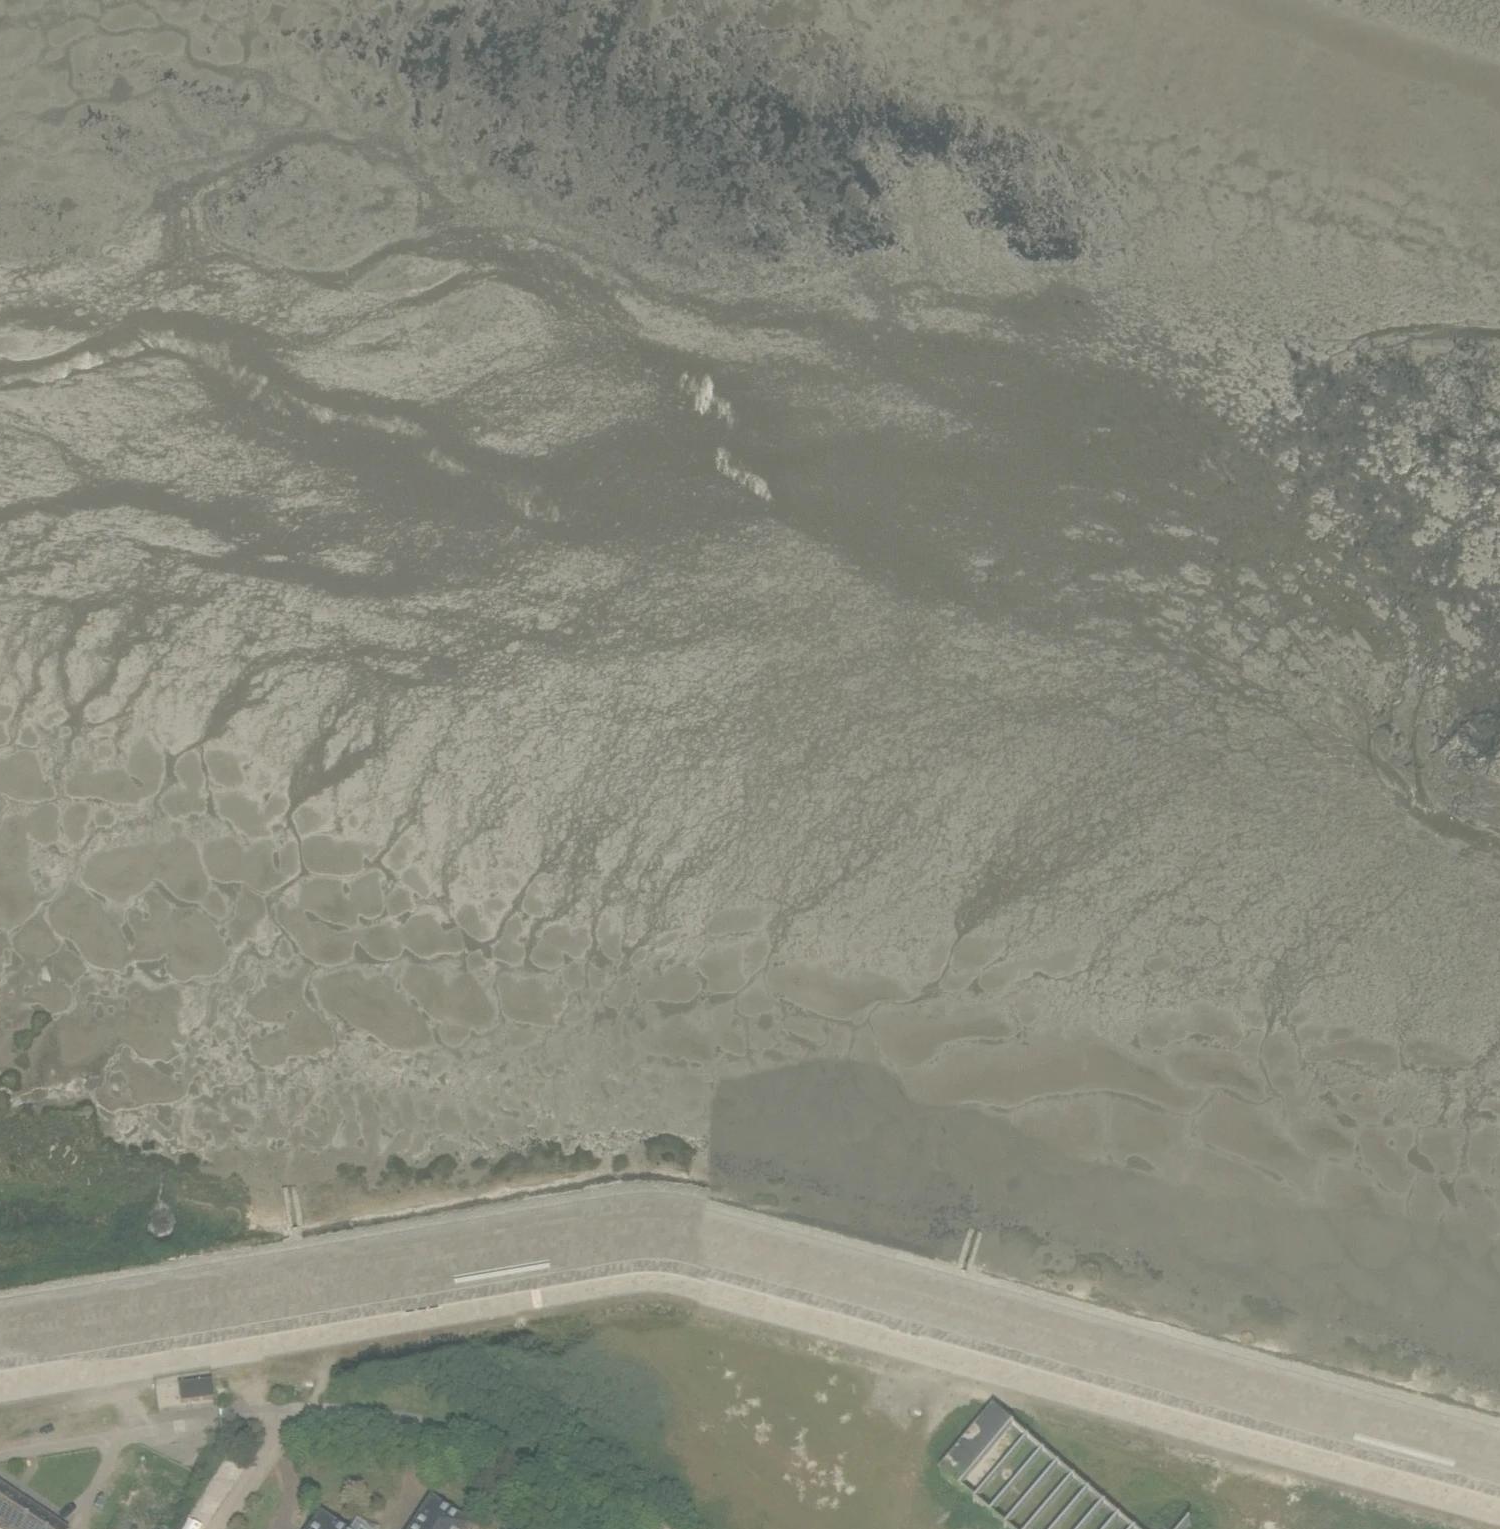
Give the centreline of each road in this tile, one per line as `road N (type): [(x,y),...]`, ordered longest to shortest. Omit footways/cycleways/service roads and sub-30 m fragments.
road 1 (track): [(1499,1491),(674,1264),(636,1263),(0,1369)]

